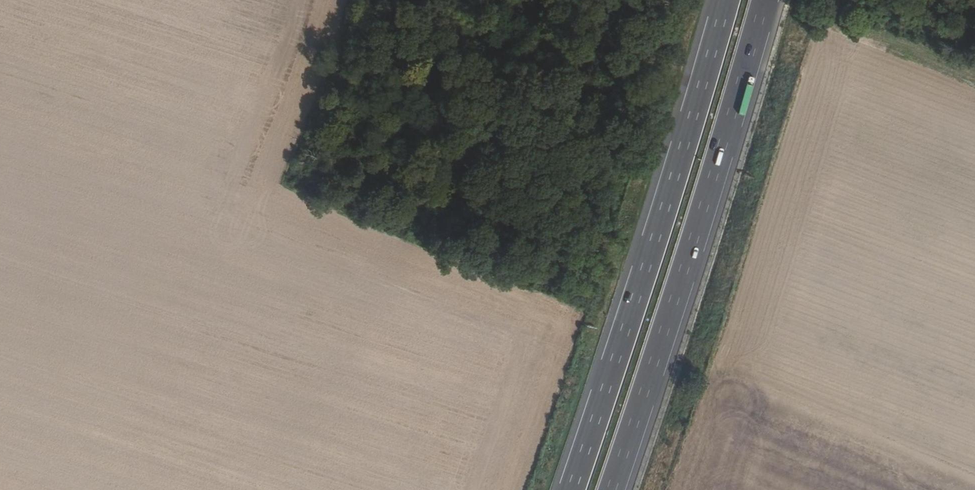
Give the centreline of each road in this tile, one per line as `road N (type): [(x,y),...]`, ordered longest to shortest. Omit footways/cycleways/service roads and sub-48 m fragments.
road 1 (motorway): [(727,0),(570,489)]
road 2 (motorway): [(609,489),(765,0)]

